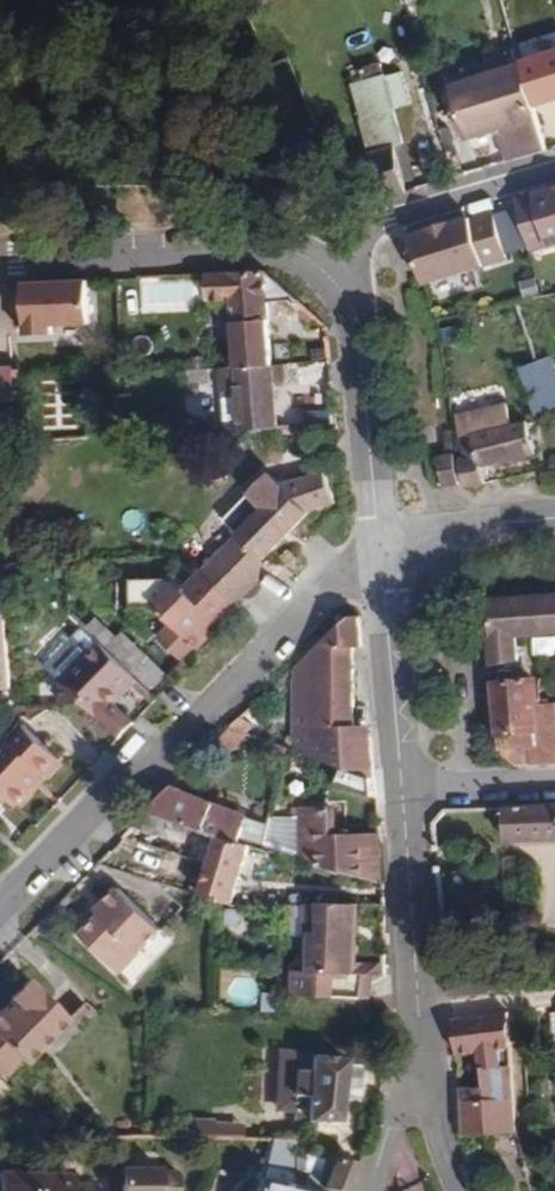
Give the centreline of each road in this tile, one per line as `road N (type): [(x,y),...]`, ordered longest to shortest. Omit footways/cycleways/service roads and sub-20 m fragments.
road 1 (residential): [(379,557),(327,588),(0,915)]
road 2 (residential): [(328,277),(265,247),(0,258)]
road 3 (residential): [(430,1077),(403,791)]
road 4 (residential): [(378,542),(356,327),(328,277)]
road 5 (residential): [(554,169),(380,223),(328,277)]
road 6 (residential): [(403,791),(379,557)]
road 7 (residential): [(378,542),(554,518)]
road 8 (residential): [(554,784),(403,791)]
road 9 (residential): [(370,1190),(394,1108),(430,1077)]

